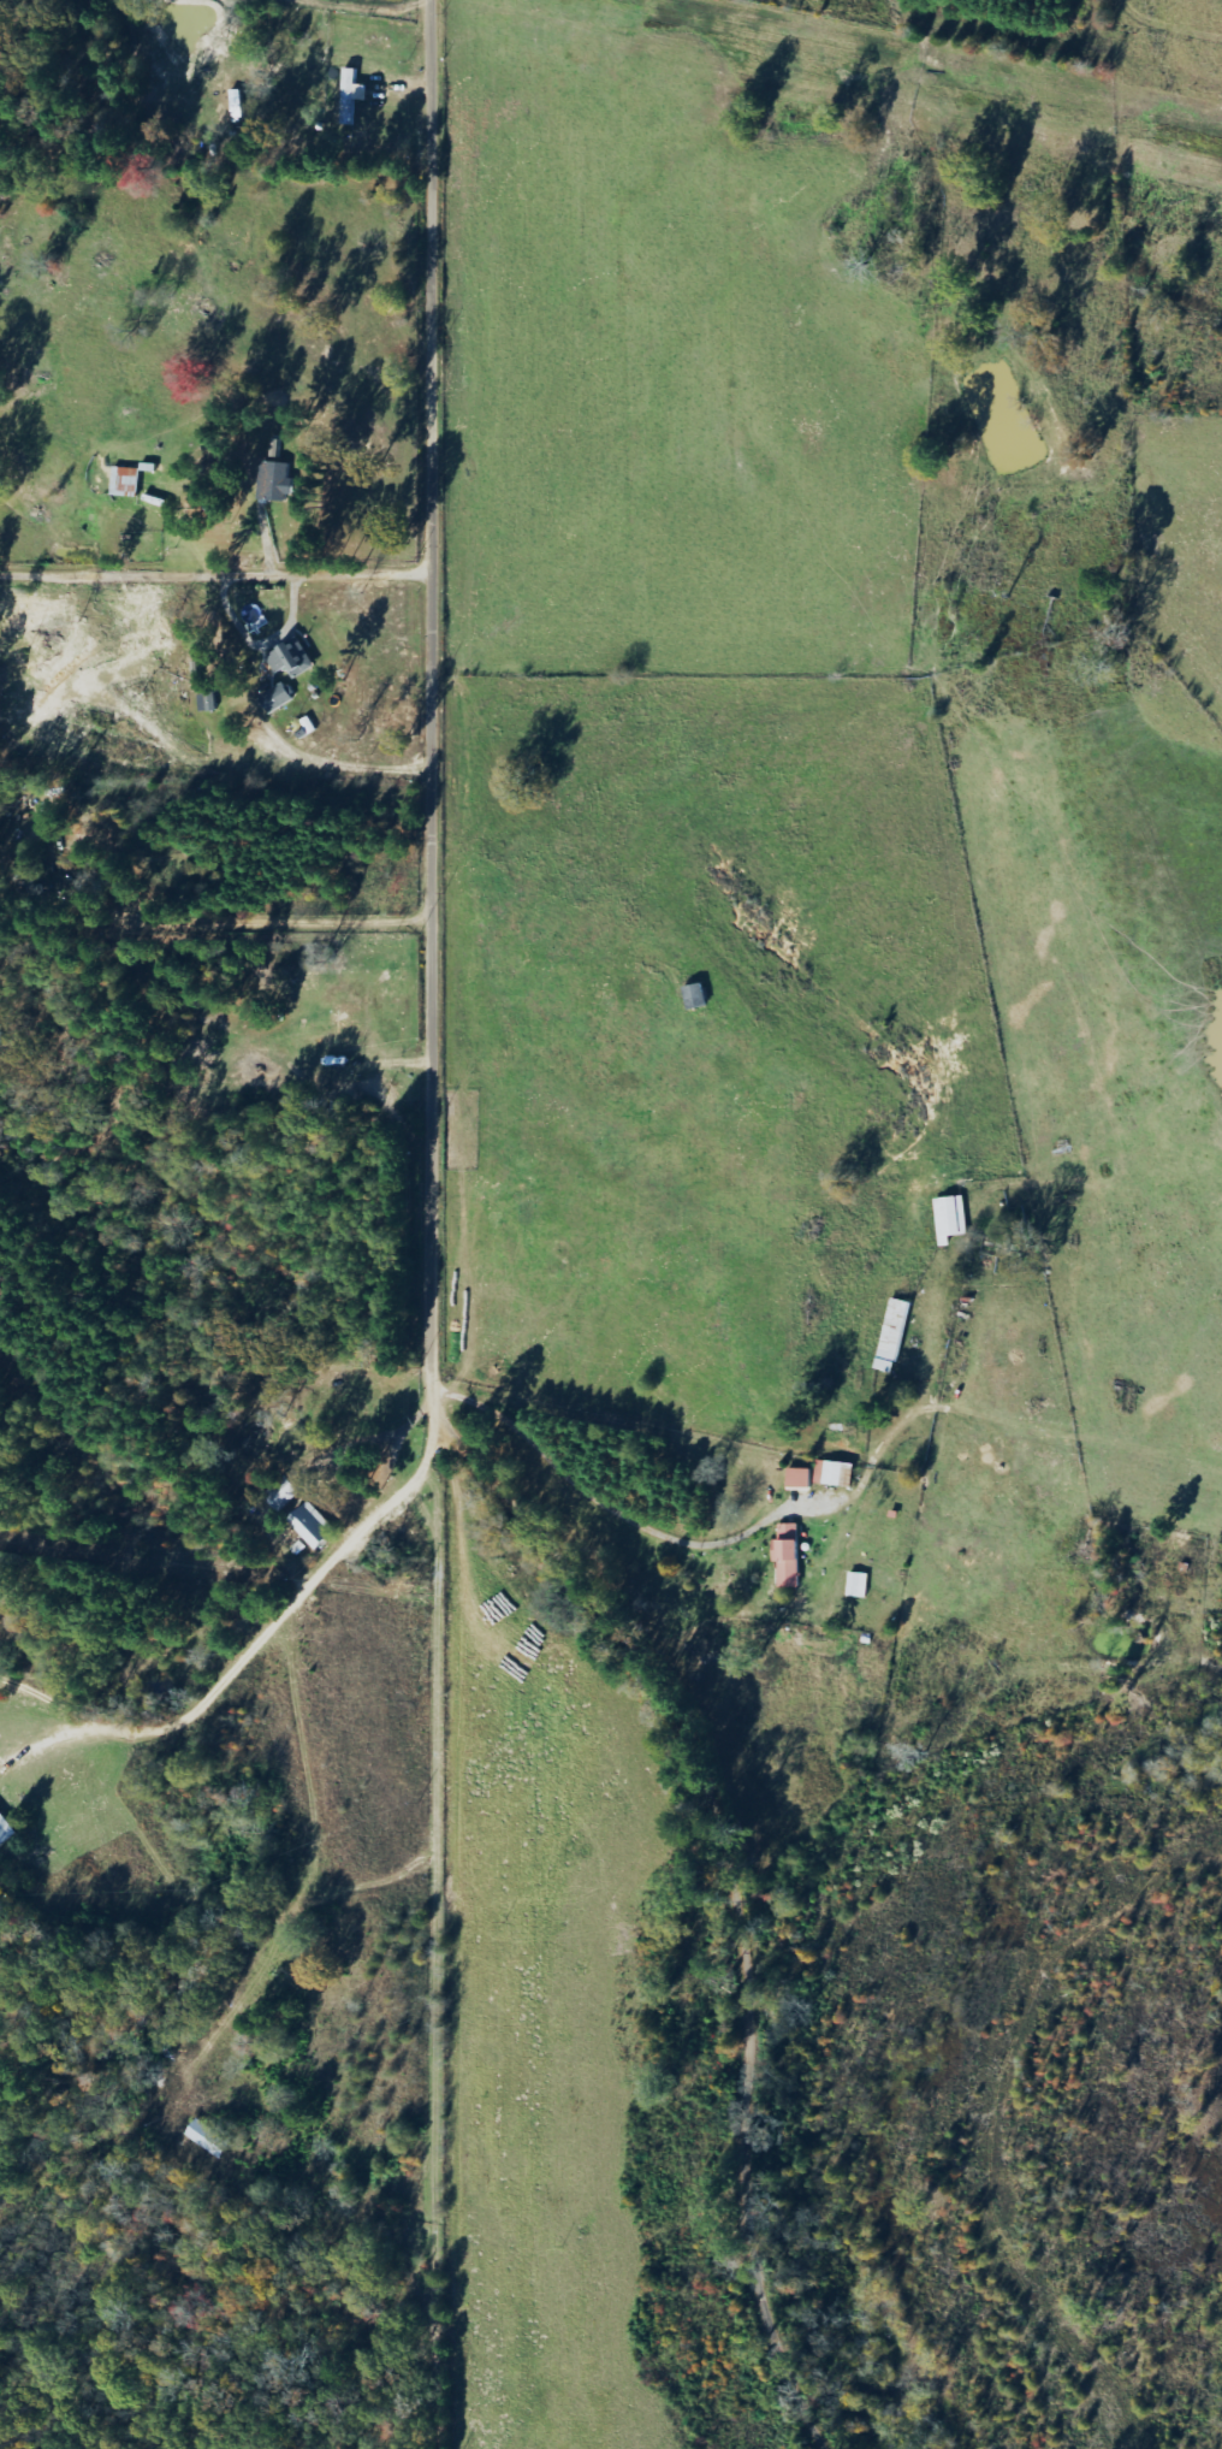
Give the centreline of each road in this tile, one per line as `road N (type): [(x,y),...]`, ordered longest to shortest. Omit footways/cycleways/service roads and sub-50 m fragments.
road 1 (residential): [(426,0),(433,915),(427,1347),(378,1406),(597,1676),(676,1808),(700,2005),(690,2190),(710,2313),(794,2448)]

